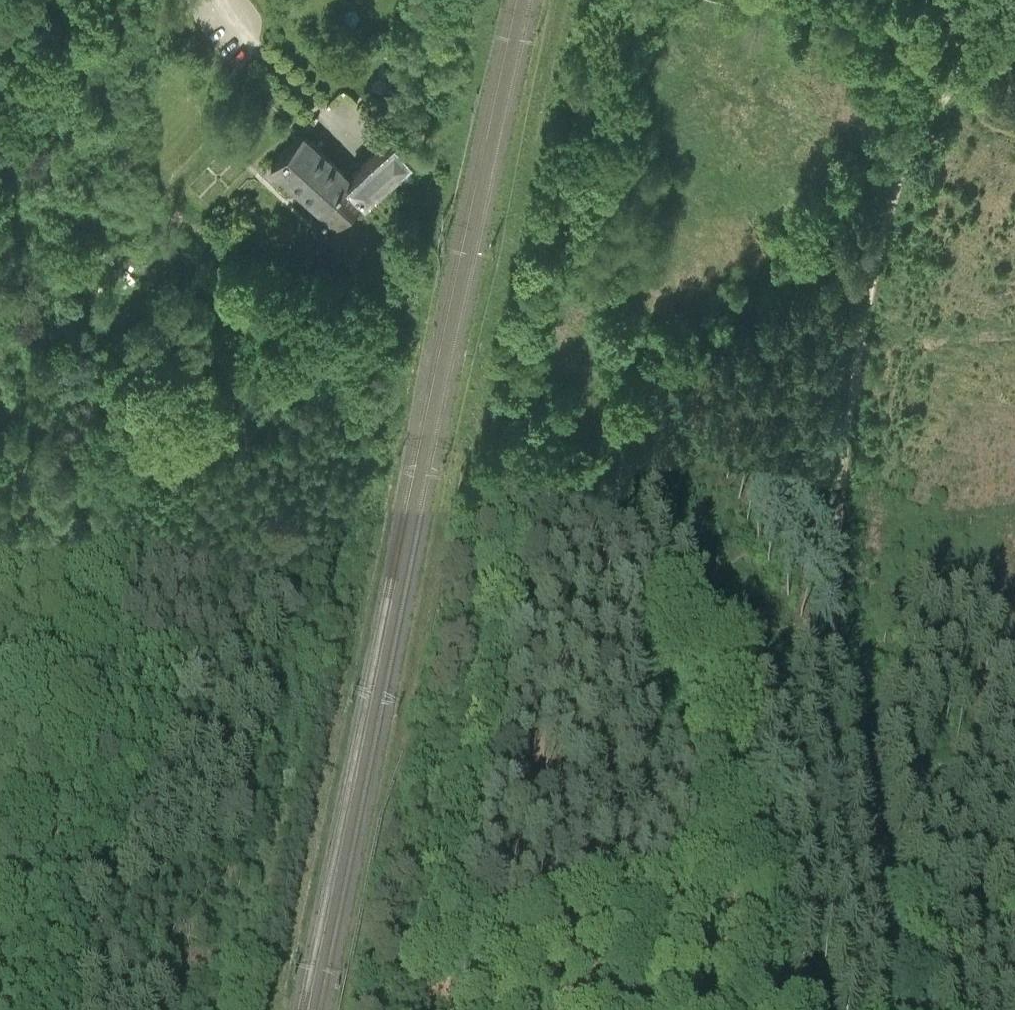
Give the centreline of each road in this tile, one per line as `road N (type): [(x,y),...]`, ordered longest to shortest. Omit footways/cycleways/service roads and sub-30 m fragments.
road 1 (track): [(838,500),(899,183),(955,83),(1014,28)]
road 2 (track): [(902,1009),(839,651),(832,580),(838,500)]

